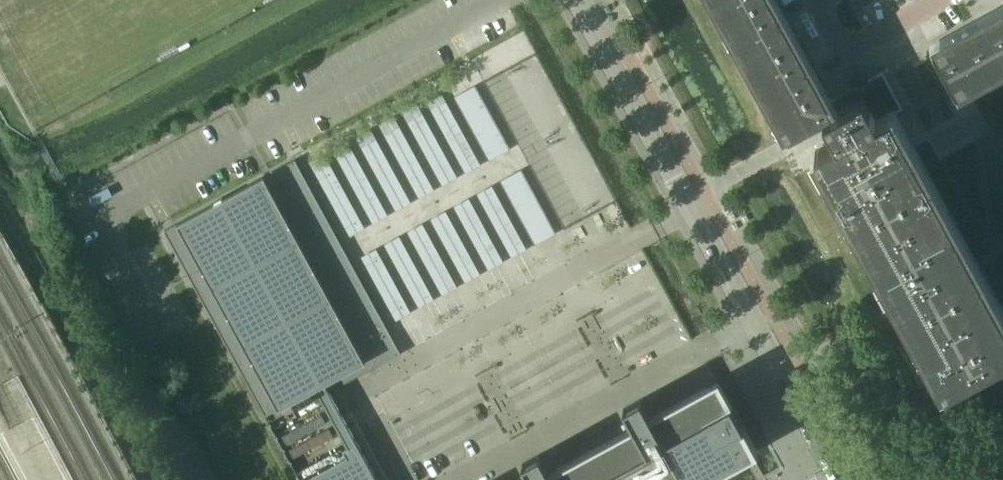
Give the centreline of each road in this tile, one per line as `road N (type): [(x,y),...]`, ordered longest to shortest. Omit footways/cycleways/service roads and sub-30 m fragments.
road 1 (residential): [(839,479),(580,0)]

